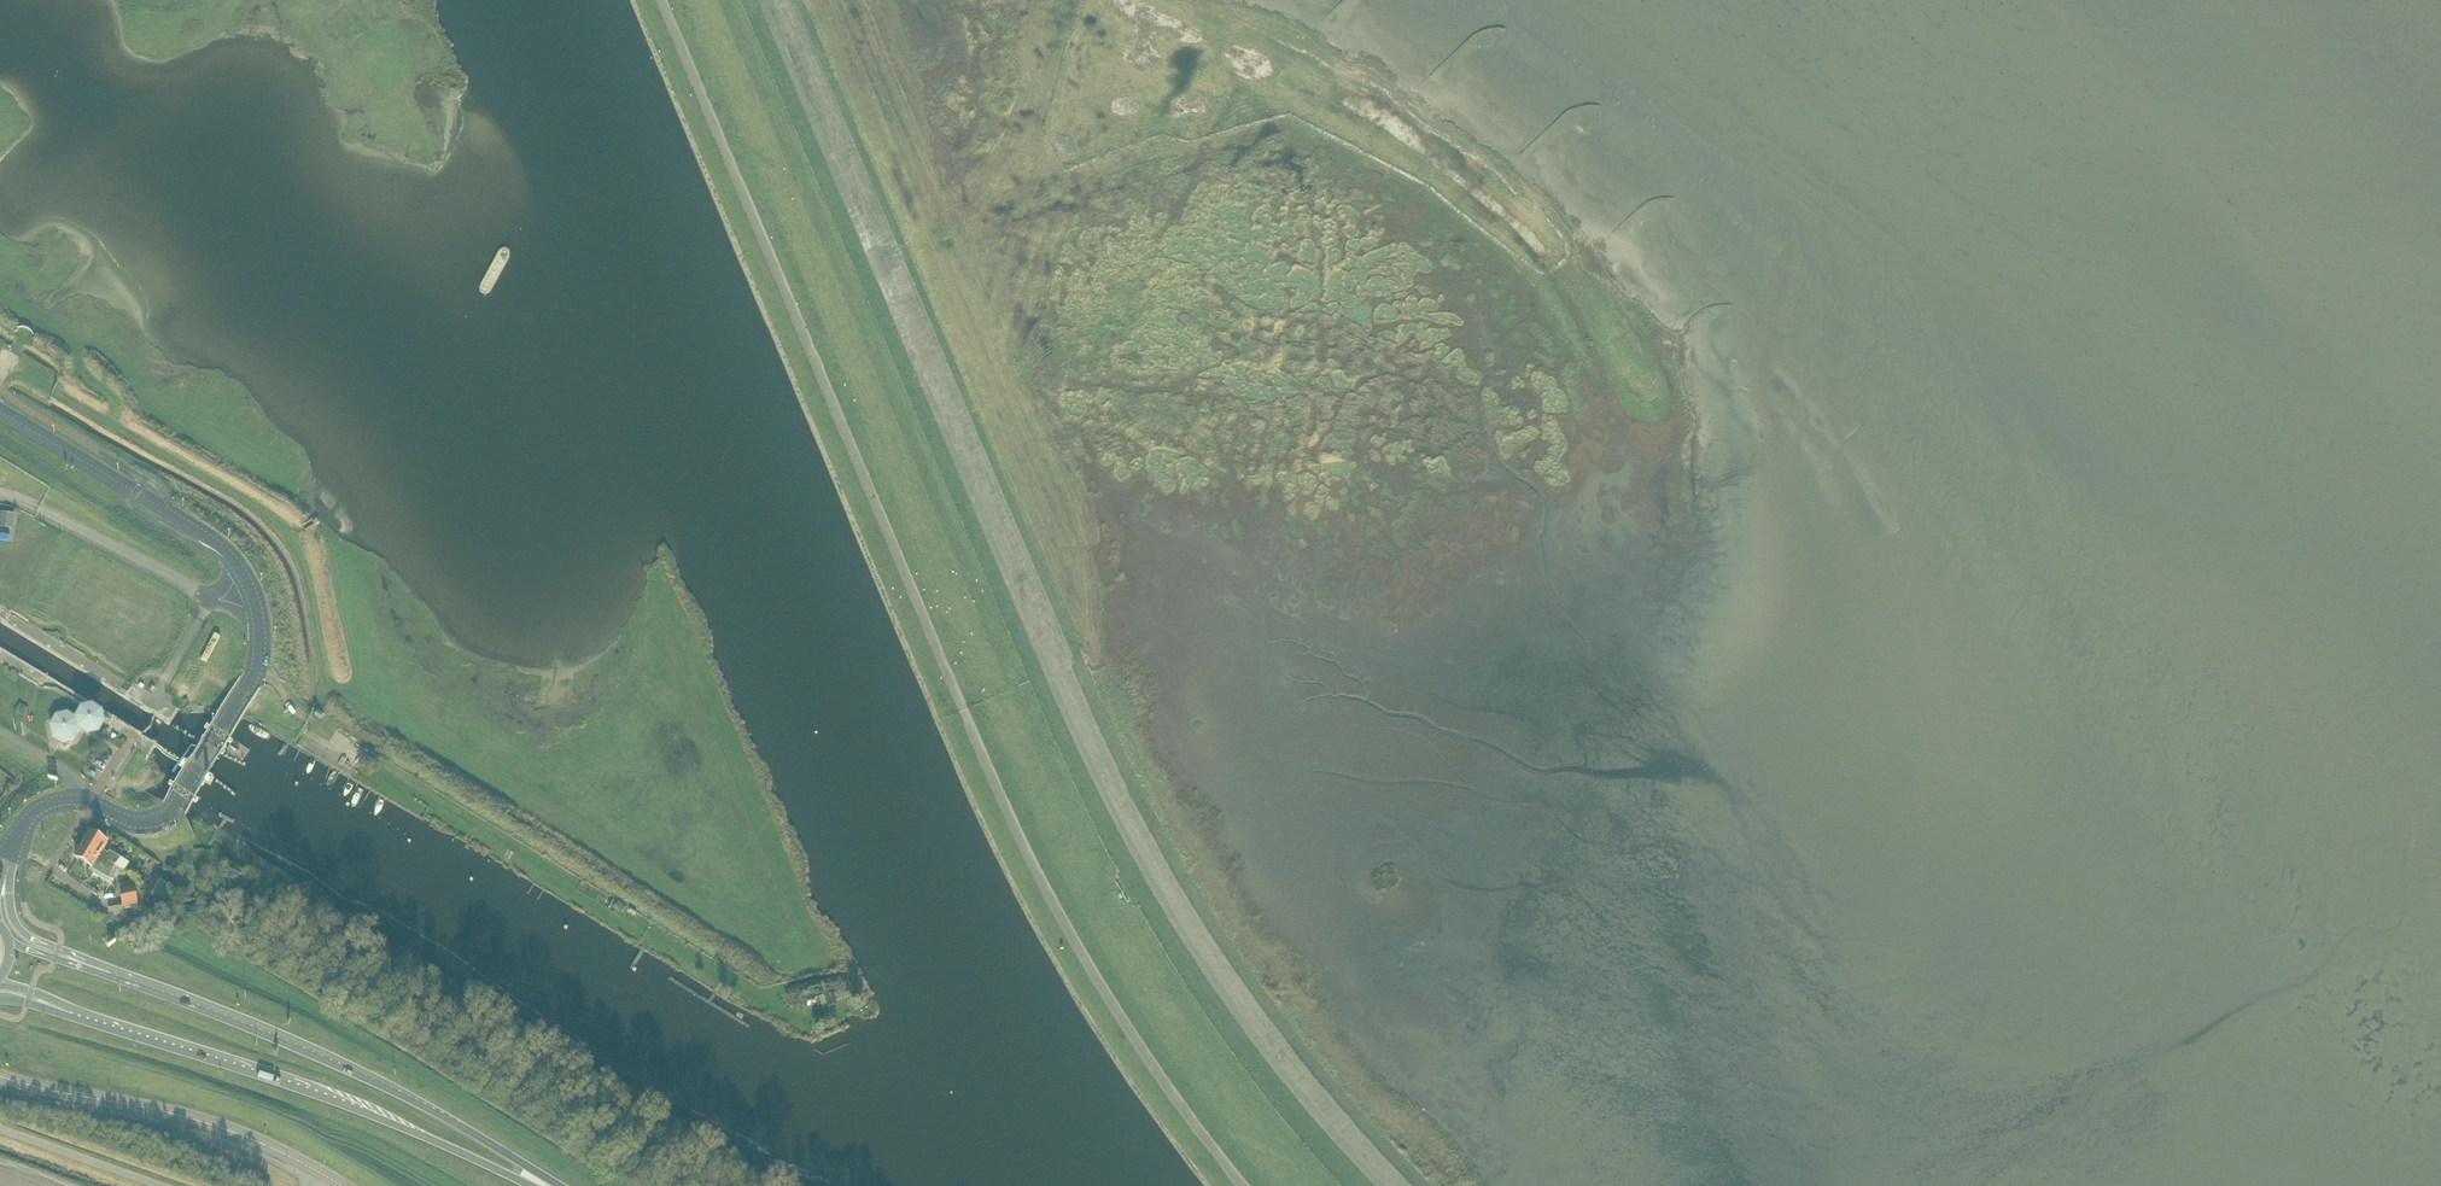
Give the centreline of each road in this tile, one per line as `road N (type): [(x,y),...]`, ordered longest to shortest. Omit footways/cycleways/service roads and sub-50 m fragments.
road 1 (unclassified): [(4,863),(28,820),(58,803),(92,802),(138,825),(169,816),(251,683),(262,633),(249,584),(215,543),(0,411)]
road 2 (primary): [(556,1185),(393,1089),(105,971)]
road 3 (primary): [(93,1016),(339,1097),(533,1185)]
road 4 (tertiary): [(319,1173),(201,1121),(0,1077)]
road 5 (unclassified): [(160,1185),(0,1129)]
road 6 (primary): [(105,971),(26,935),(13,915),(4,863)]

